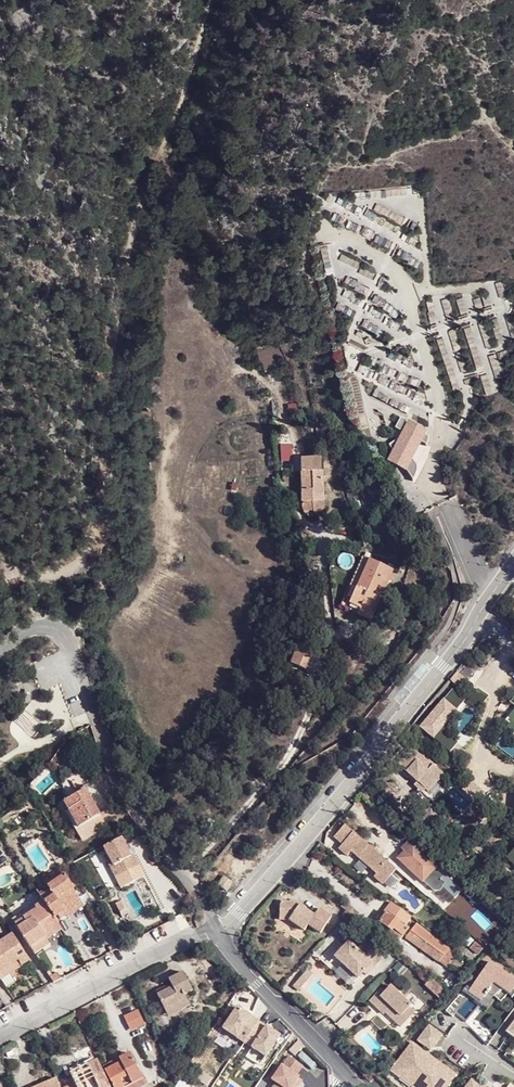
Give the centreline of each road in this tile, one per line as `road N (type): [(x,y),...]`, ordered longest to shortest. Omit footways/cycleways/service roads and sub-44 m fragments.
road 1 (track): [(0,582),(79,569),(97,534),(137,212),(231,0)]
road 2 (track): [(184,875),(293,750),(331,633),(324,551),(298,510),(293,441),(279,400),(256,371)]
road 3 (unclassified): [(513,561),(468,634),(302,843),(217,929)]
road 4 (residential): [(217,929),(133,808),(68,637),(35,627),(0,651)]
road 5 (residential): [(0,1038),(217,929)]
road 6 (residential): [(217,929),(228,951),(352,1078)]
road 7 (track): [(68,637),(107,574),(113,536),(98,512)]

